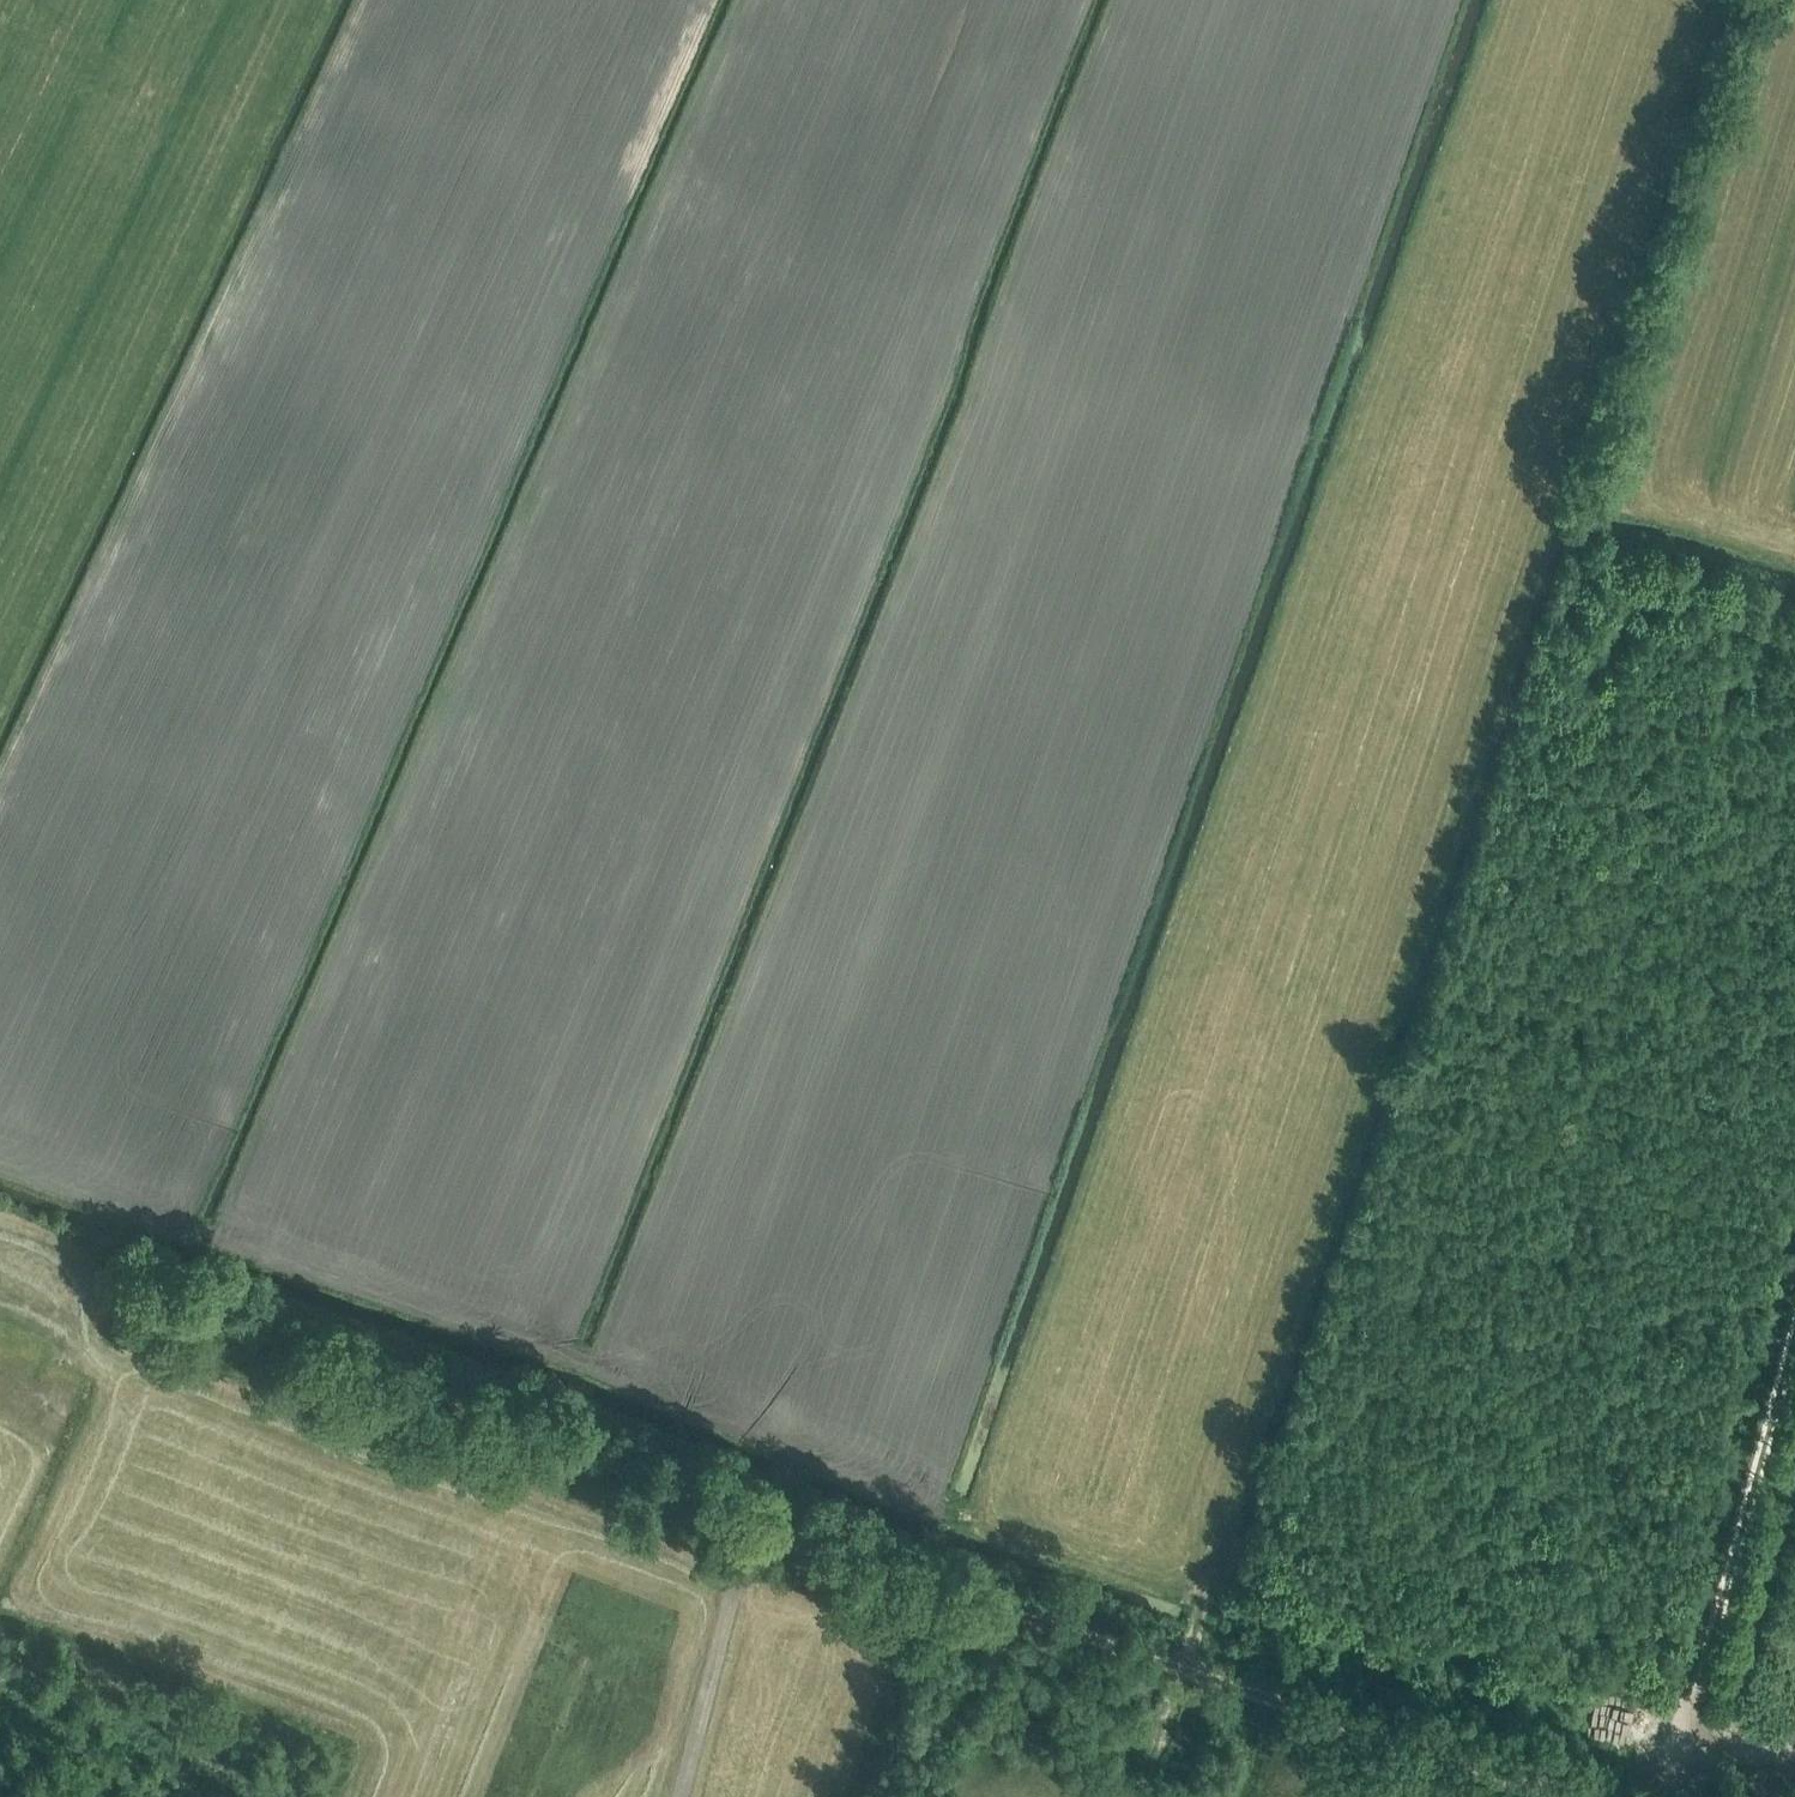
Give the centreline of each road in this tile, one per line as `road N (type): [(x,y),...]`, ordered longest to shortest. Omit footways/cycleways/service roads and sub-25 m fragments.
road 1 (track): [(1558,1796),(771,1528),(731,1605),(681,1796)]
road 2 (track): [(1794,1335),(1706,1665),(1655,1796)]

